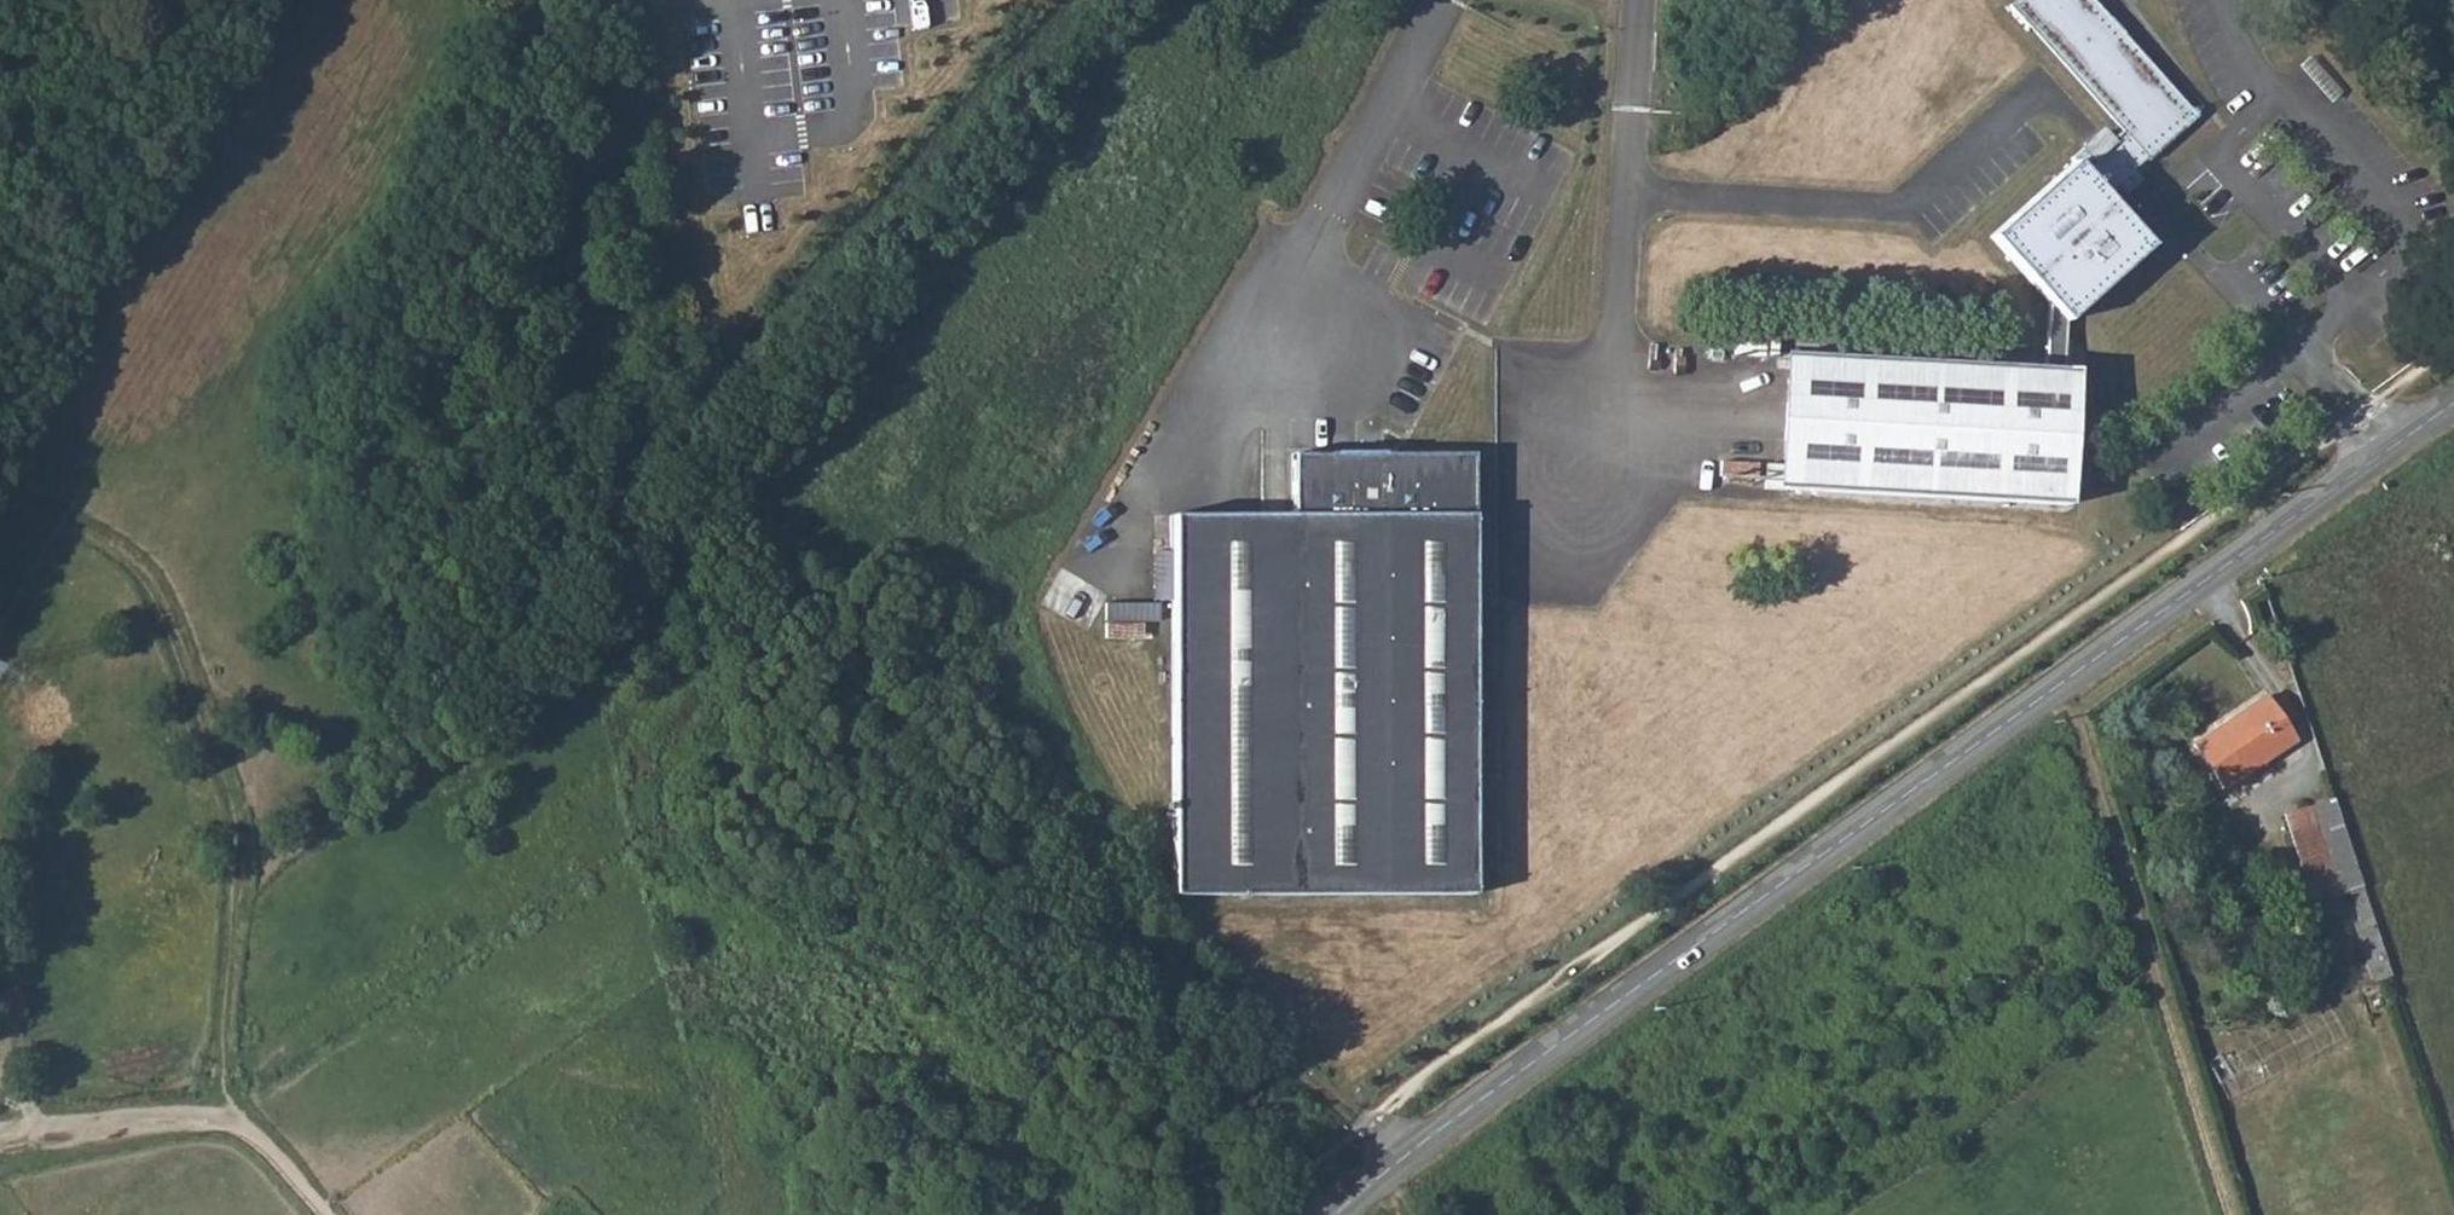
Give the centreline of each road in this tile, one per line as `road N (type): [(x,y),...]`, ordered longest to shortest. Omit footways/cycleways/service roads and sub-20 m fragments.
road 1 (tertiary): [(1402,1157),(2453,405)]
road 2 (track): [(0,1138),(184,1117),(236,1128),(320,1214)]
road 3 (unclassified): [(1402,1157),(1143,936)]

